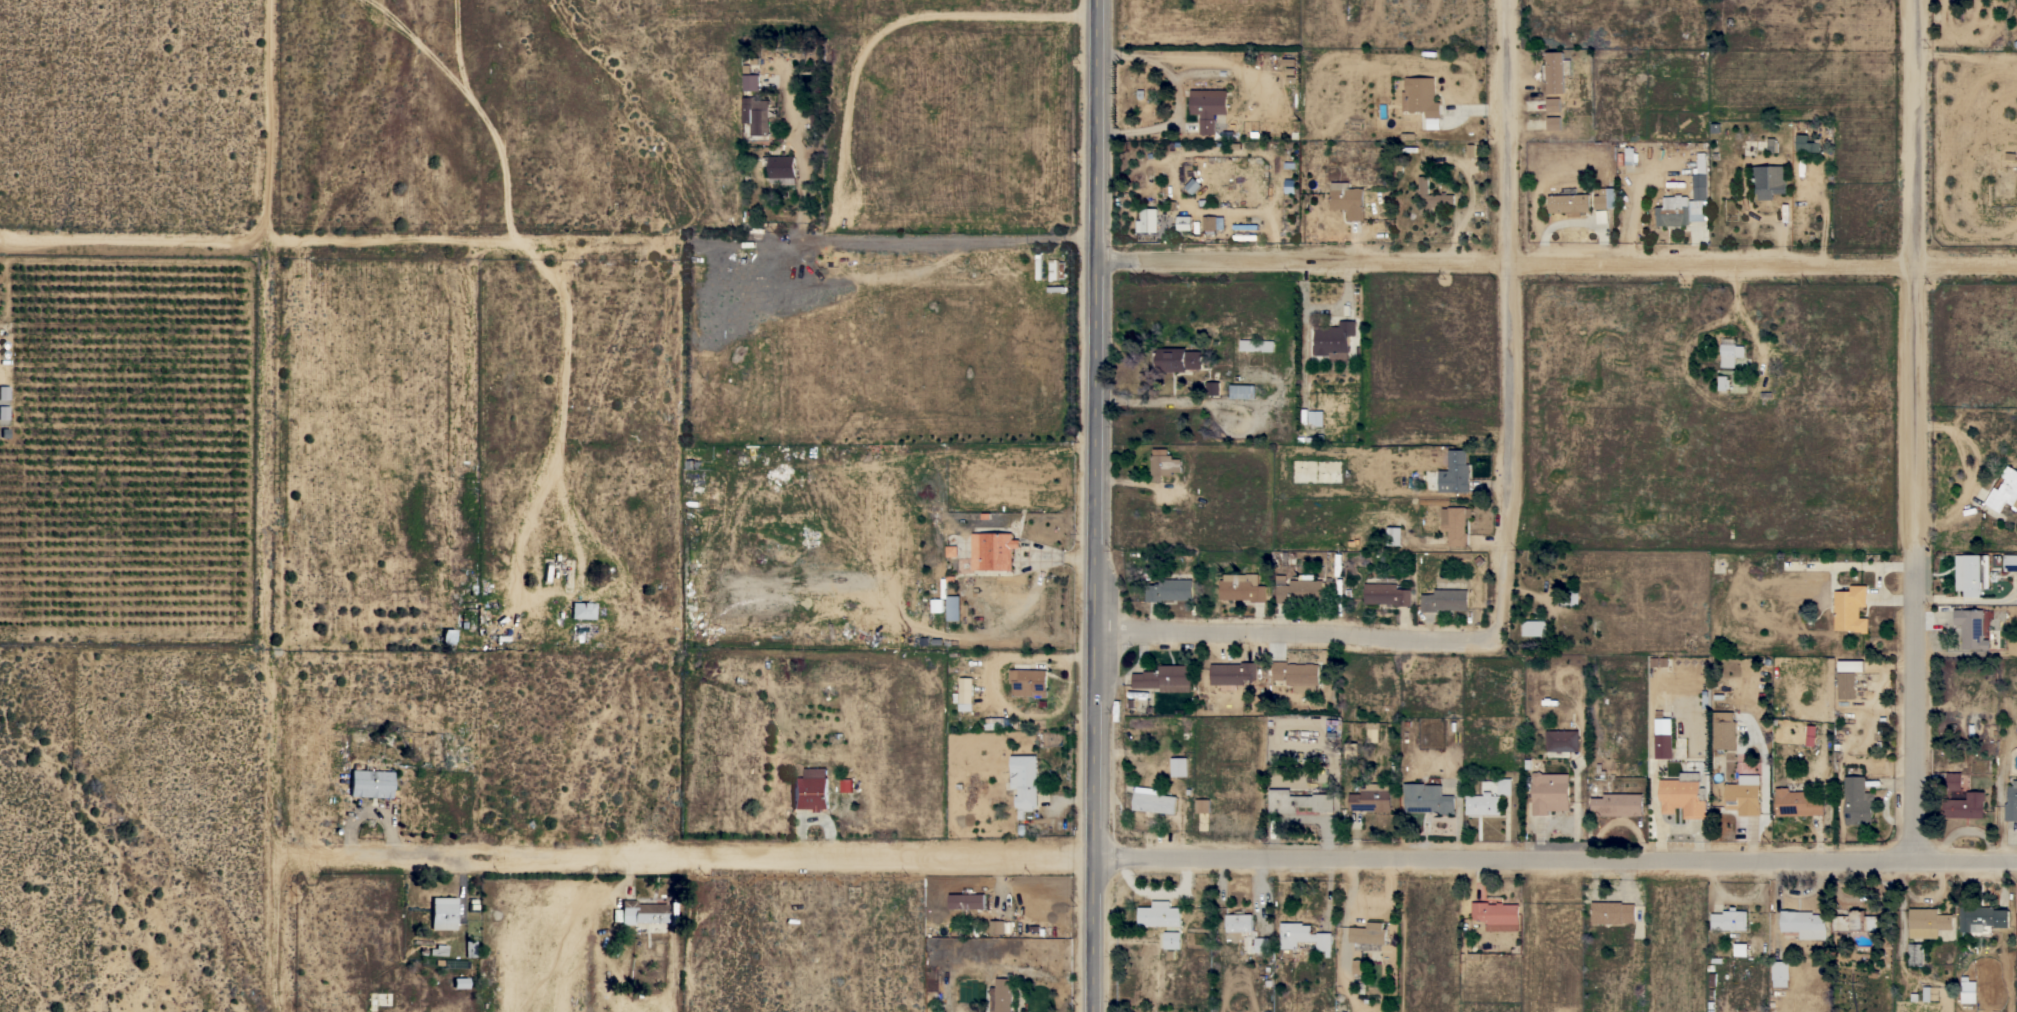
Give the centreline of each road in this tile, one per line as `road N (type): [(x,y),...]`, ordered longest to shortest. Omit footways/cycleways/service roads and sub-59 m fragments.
road 1 (residential): [(272,0),(269,644),(280,1011)]
road 2 (secondary): [(1103,0),(1096,1011)]
road 3 (residential): [(1097,855),(2016,860)]
road 4 (residential): [(1101,259),(2016,266)]
road 5 (residential): [(271,237),(1101,238)]
road 6 (residential): [(275,857),(1097,855)]
road 7 (residential): [(1511,0),(1515,550)]
road 8 (residential): [(1916,0),(1919,550)]
road 9 (residential): [(1100,633),(1497,640)]
road 10 (residential): [(1919,550),(1921,859)]
road 11 (residential): [(0,233),(271,237)]
road 12 (track): [(806,238),(805,154),(792,140),(792,75)]

